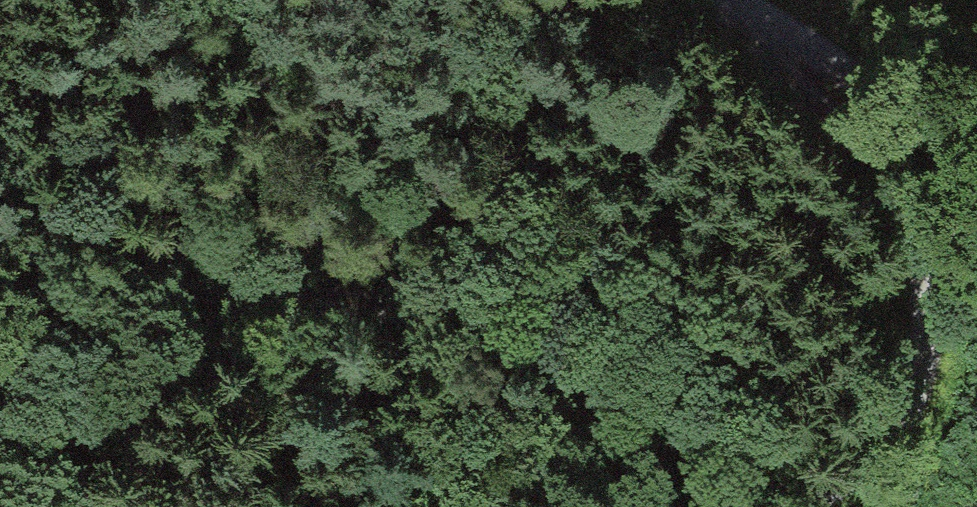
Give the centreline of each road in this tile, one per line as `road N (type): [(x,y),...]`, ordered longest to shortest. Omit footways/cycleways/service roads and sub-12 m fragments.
road 1 (track): [(728,0),(916,219),(938,330),(921,409),(835,489),(760,504),(681,477),(583,405),(405,307),(221,293)]
road 2 (track): [(753,0),(826,44),(976,196)]
road 3 (track): [(221,293),(71,441),(48,506)]
road 4 (track): [(0,230),(221,293)]

